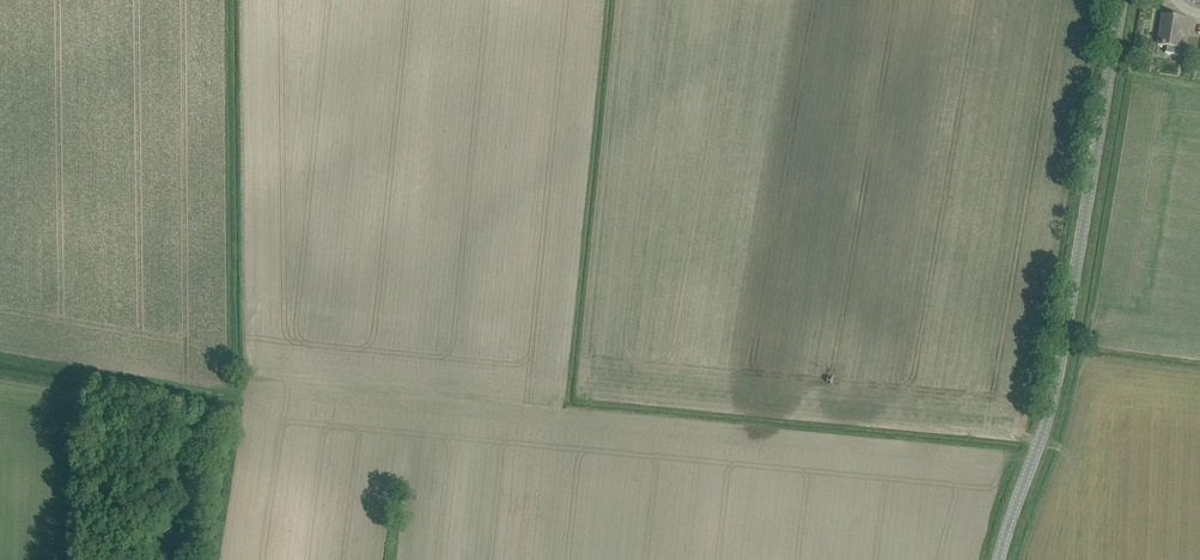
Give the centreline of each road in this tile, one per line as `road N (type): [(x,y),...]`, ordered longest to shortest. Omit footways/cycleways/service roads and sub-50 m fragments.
road 1 (unclassified): [(1002,559),(1083,273),(1126,0)]

